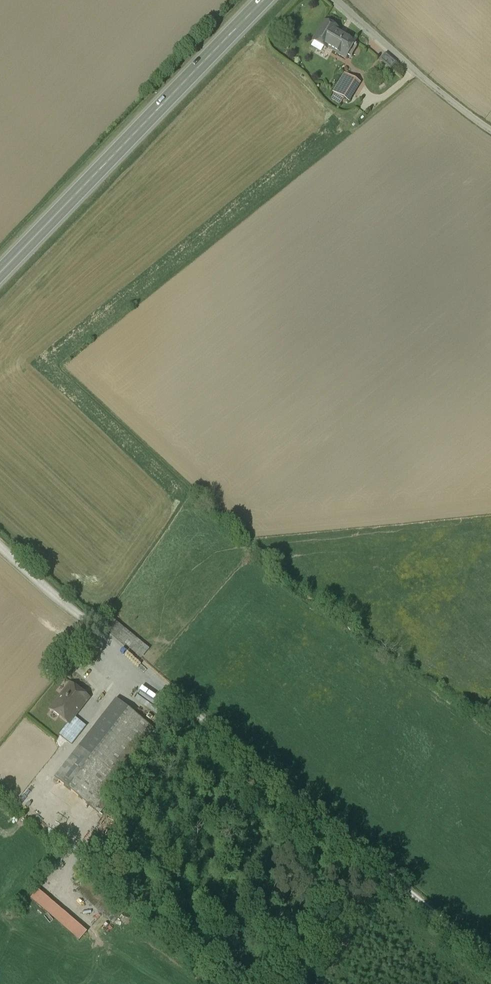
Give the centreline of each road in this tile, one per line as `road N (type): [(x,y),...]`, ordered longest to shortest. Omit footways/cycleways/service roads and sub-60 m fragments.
road 1 (track): [(157,678),(490,958)]
road 2 (secondary): [(263,0),(0,274)]
road 3 (unclassified): [(0,545),(157,678)]
road 4 (unclassified): [(333,0),(490,131)]

